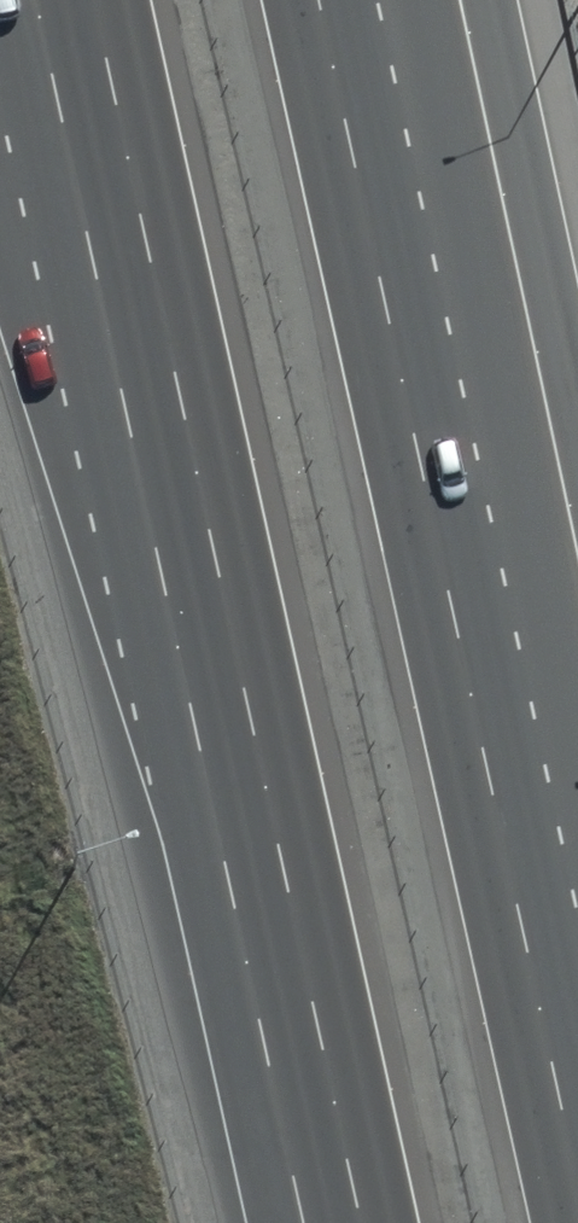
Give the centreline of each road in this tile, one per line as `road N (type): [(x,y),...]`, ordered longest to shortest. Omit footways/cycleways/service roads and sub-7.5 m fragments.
road 1 (motorway): [(268,953),(63,0)]
road 2 (motorway): [(350,0),(544,876)]
road 3 (motorway): [(428,0),(544,876)]
road 4 (motorway): [(268,953),(0,142)]
road 5 (motorway): [(329,1222),(268,953)]
road 6 (motorway): [(544,876),(577,1032)]

